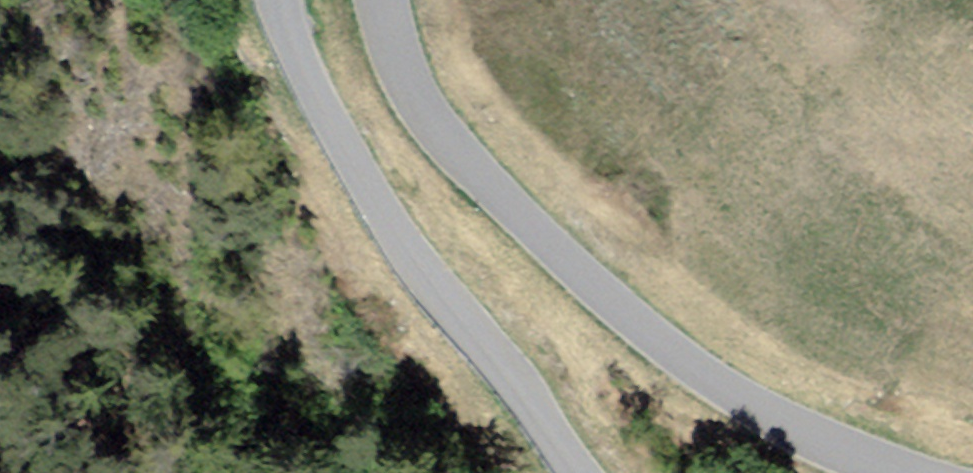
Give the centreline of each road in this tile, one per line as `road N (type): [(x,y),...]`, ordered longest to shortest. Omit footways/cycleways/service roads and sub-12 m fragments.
road 1 (residential): [(376,0),(416,98),(568,258),(711,373),(811,430),(918,472)]
road 2 (tertiary): [(586,472),(407,244),(341,131),(278,0)]

